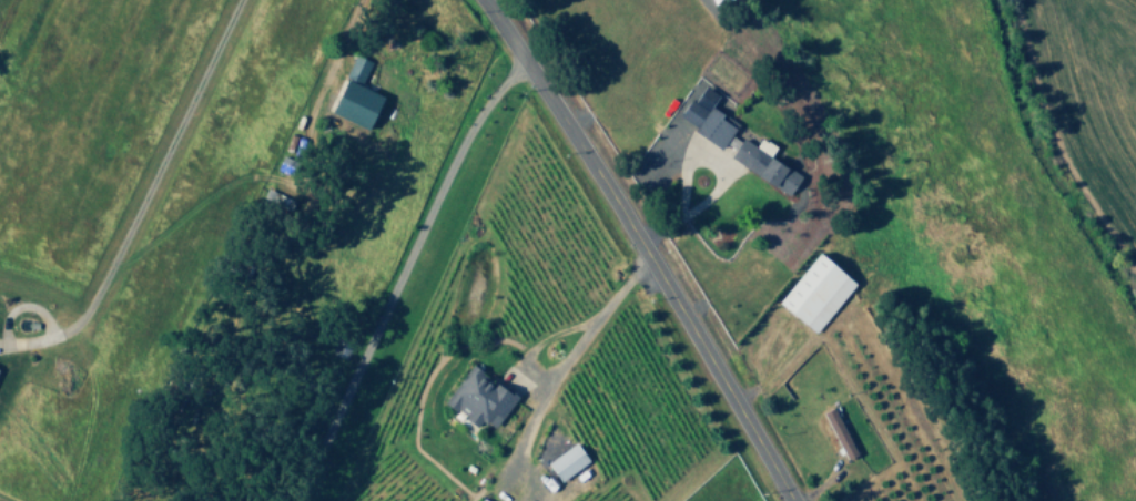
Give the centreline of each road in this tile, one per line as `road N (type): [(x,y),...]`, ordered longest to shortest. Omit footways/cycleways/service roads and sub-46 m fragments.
road 1 (tertiary): [(791,500),(591,165),(481,0)]

